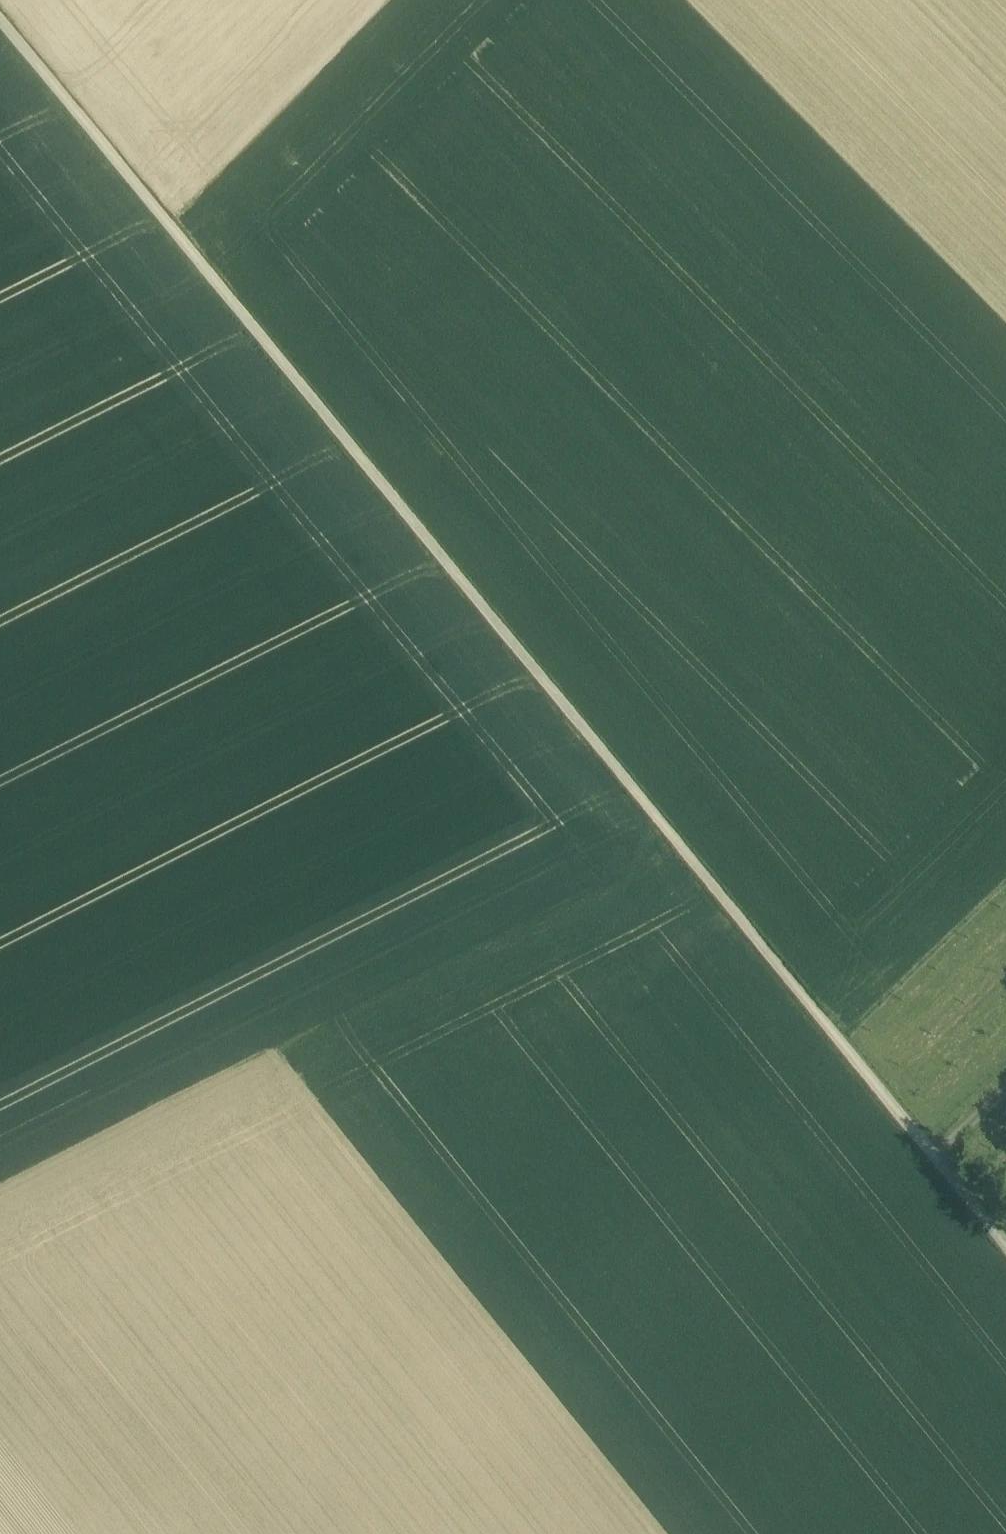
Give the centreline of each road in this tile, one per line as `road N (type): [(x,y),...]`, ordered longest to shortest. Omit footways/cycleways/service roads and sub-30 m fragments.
road 1 (track): [(0,13),(1005,1232)]

